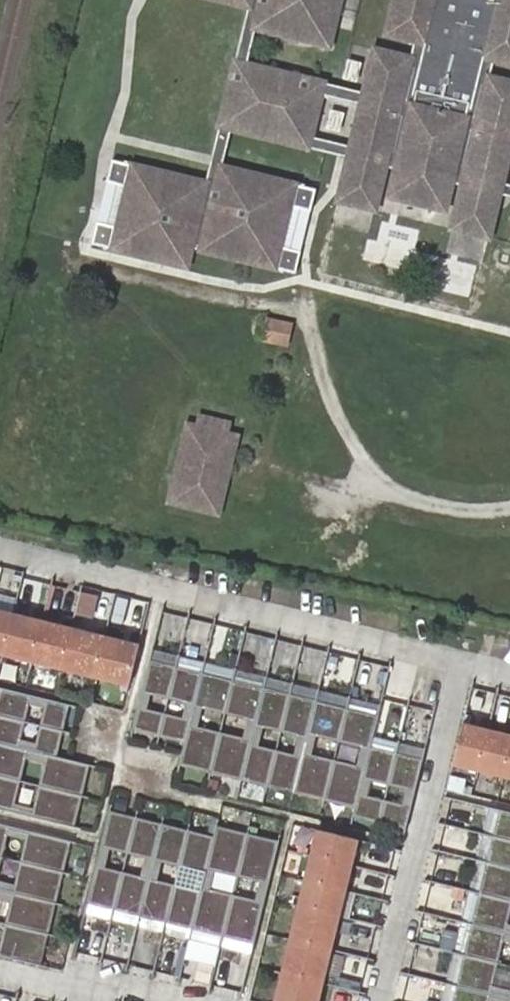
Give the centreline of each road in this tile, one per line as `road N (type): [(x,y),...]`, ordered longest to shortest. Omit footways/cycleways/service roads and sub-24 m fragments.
road 1 (residential): [(0,552),(464,664)]
road 2 (residential): [(464,664),(381,1000)]
road 3 (residential): [(179,1000),(0,972)]

